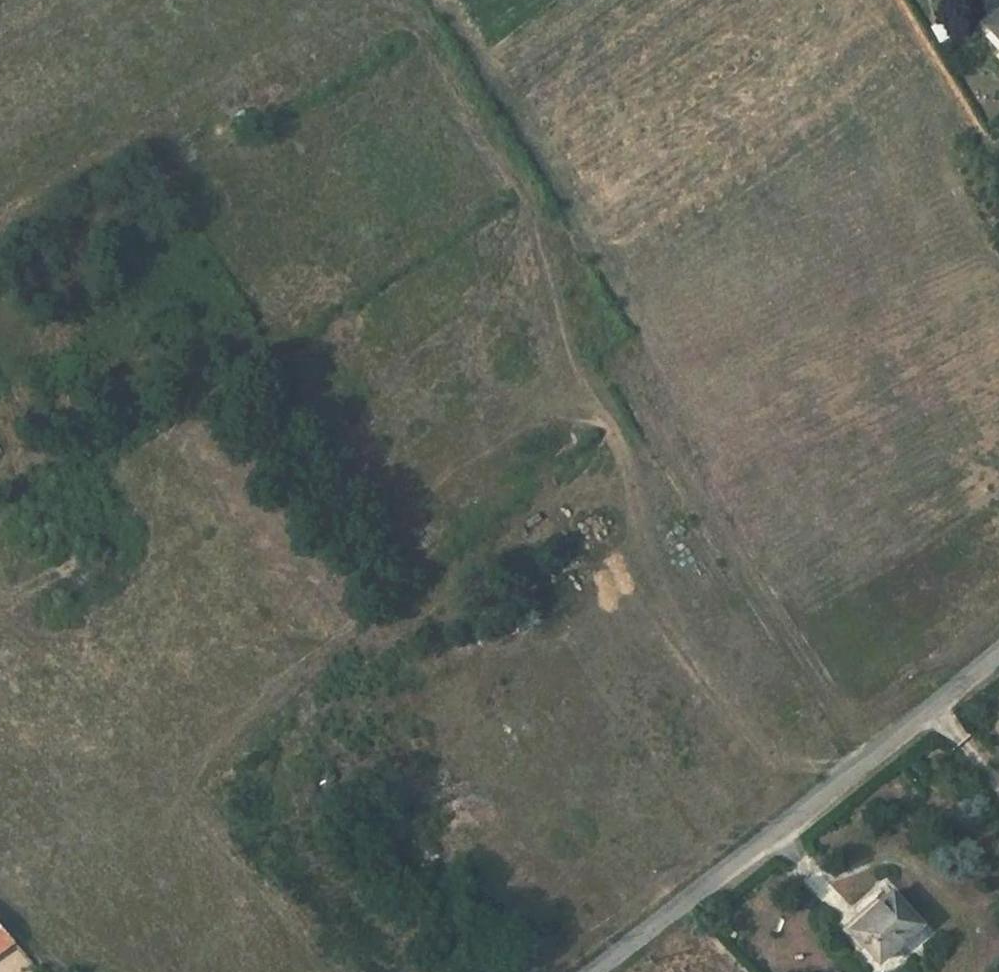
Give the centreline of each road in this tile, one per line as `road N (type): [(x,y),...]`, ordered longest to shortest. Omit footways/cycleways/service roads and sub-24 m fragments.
road 1 (unclassified): [(591,971),(998,647)]

